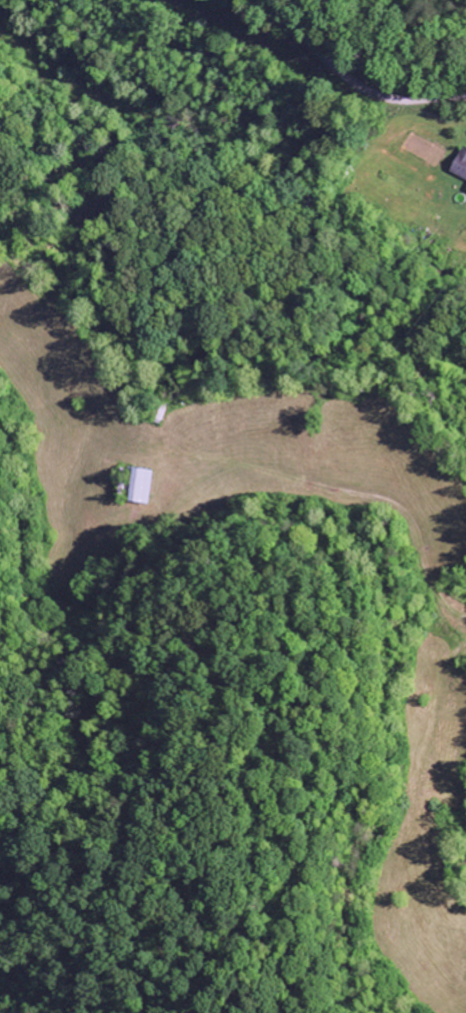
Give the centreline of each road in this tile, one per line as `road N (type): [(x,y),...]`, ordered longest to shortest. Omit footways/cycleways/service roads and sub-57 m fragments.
road 1 (residential): [(465,98),(418,99),(349,79),(268,0)]

